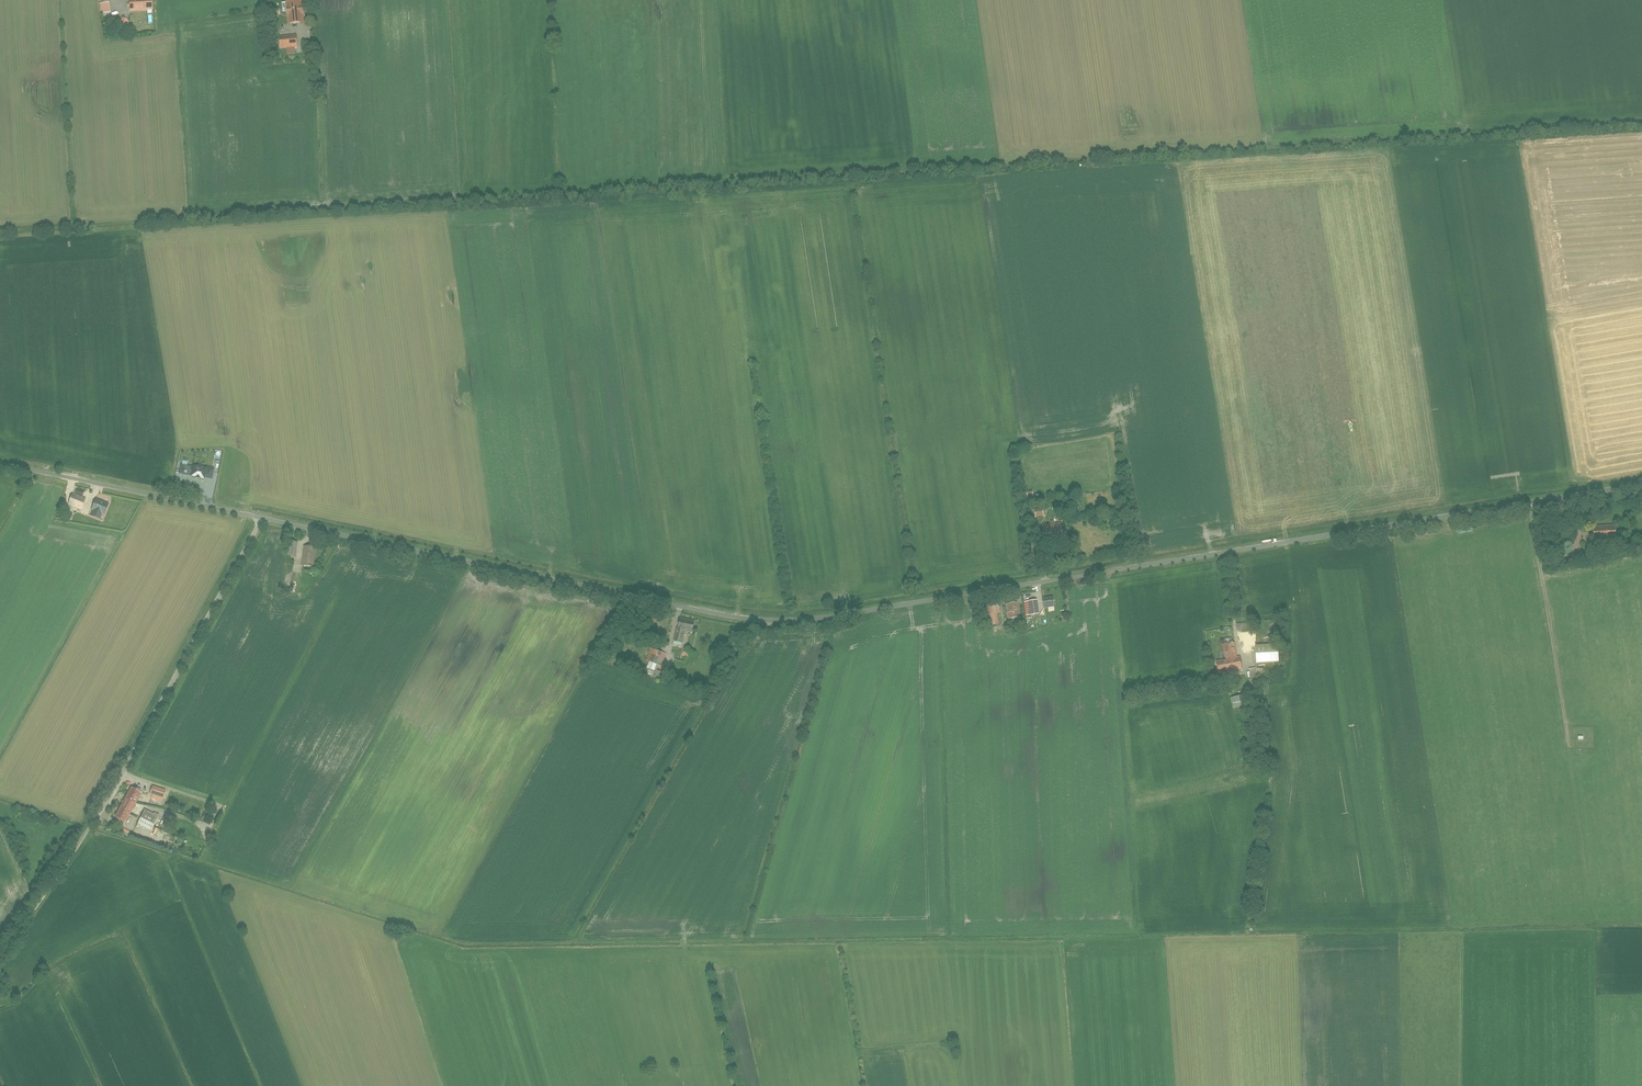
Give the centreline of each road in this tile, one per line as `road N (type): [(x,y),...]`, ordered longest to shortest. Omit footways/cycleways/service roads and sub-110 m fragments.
road 1 (residential): [(262,518),(722,616),(785,623),(1641,484)]
road 2 (residential): [(89,828),(262,518)]
road 3 (residential): [(0,464),(262,518)]
road 4 (unclassified): [(0,957),(89,828)]

